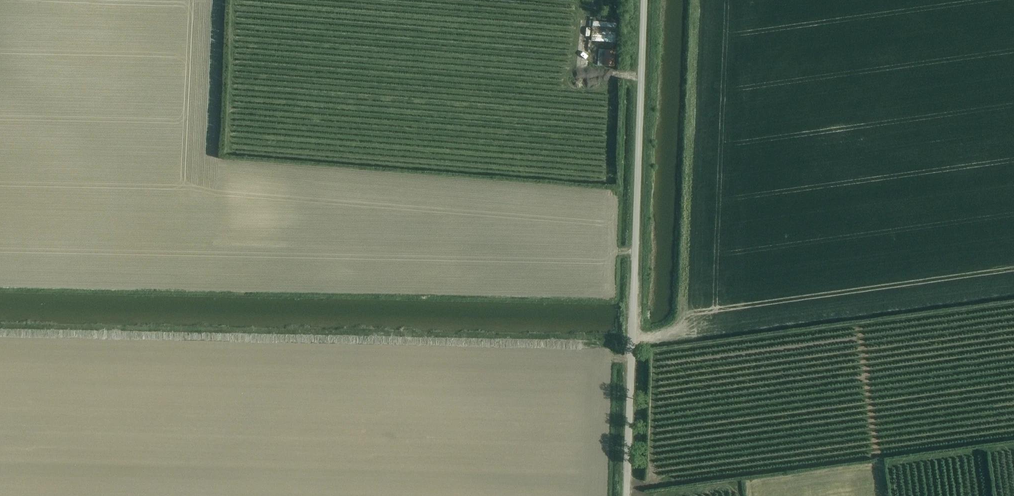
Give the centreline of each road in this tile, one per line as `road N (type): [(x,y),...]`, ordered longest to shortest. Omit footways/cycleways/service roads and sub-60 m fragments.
road 1 (unclassified): [(627,495),(645,0)]

